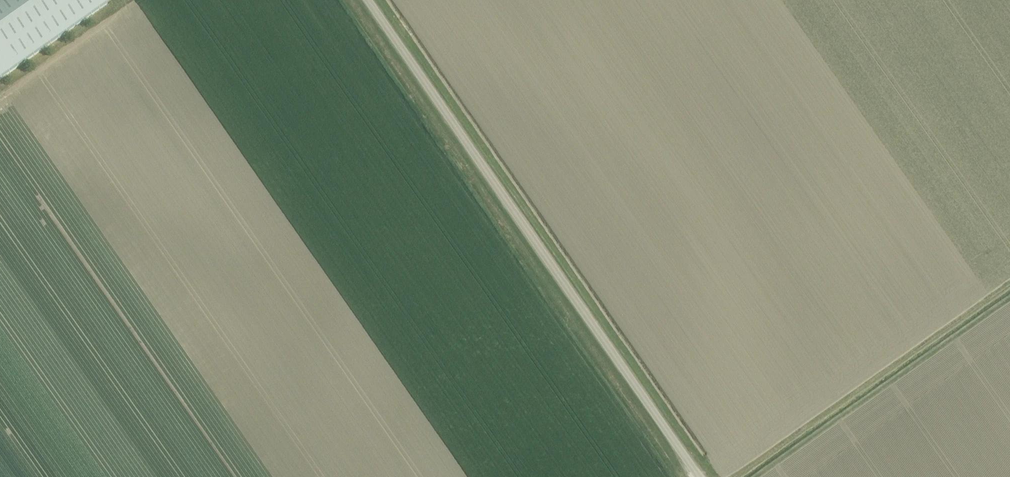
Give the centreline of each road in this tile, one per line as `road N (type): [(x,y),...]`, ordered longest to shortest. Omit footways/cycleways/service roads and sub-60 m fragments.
road 1 (unclassified): [(699,476),(370,0)]

